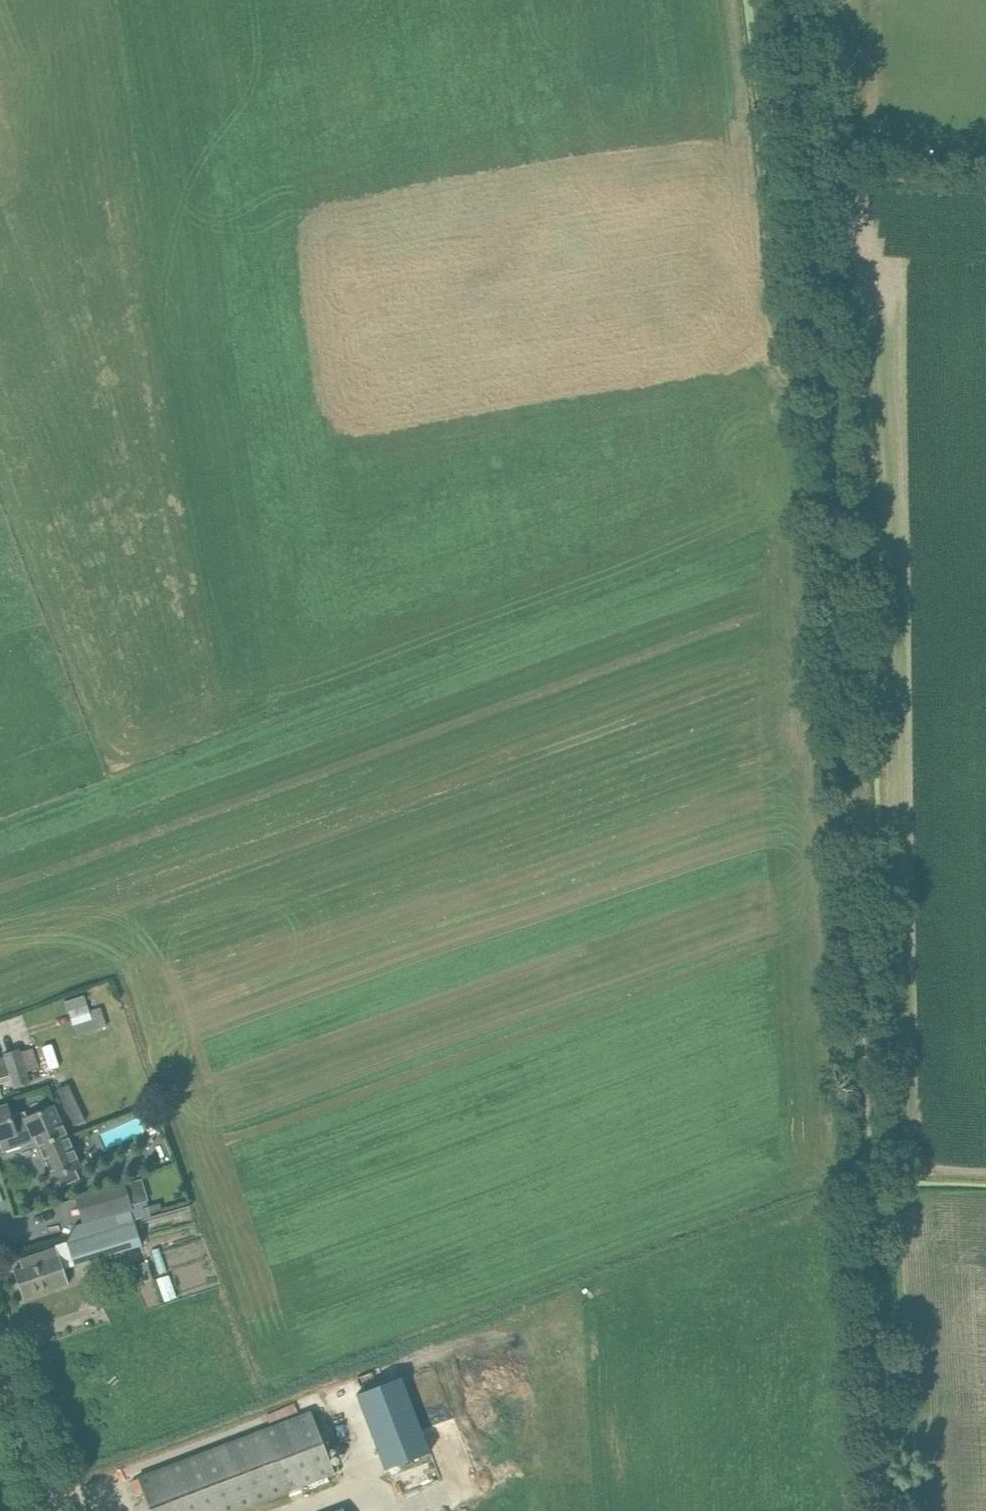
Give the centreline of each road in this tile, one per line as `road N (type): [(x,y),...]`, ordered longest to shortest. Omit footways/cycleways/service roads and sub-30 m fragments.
road 1 (track): [(781,0),(816,255),(885,1510)]
road 2 (unclassified): [(51,1510),(0,1373)]

